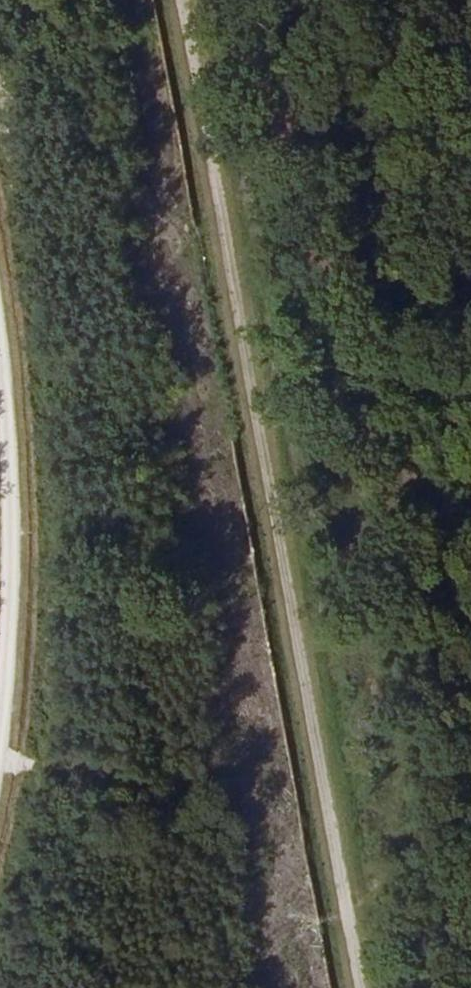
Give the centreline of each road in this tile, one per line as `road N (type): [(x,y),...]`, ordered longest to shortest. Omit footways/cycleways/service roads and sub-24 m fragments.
road 1 (track): [(200,0),(387,987)]
road 2 (track): [(0,787),(15,639),(13,425),(0,334)]

